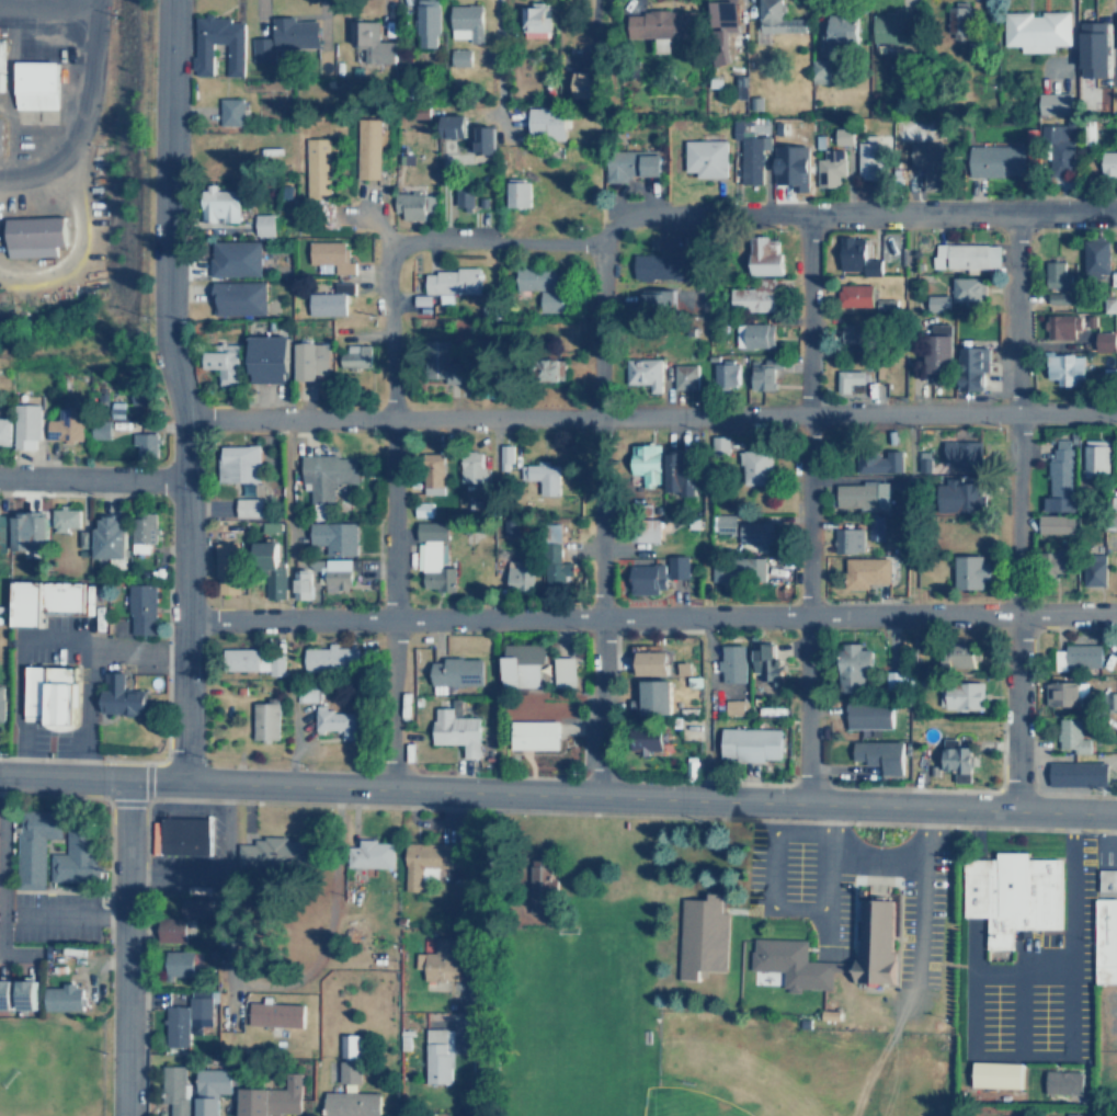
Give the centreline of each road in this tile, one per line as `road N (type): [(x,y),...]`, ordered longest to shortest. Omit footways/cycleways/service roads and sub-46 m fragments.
road 1 (secondary): [(1116,814),(0,775)]
road 2 (residential): [(1116,413),(183,419)]
road 3 (residential): [(1116,613),(184,620)]
road 4 (residential): [(1116,214),(635,214),(617,218),(599,243),(392,244),(361,206)]
road 5 (residential): [(1016,811),(1013,215)]
road 6 (residential): [(805,802),(807,216)]
road 7 (residential): [(599,795),(599,243)]
road 8 (residential): [(395,788),(386,266),(392,244)]
road 9 (tertiary): [(183,419),(166,316),(169,0)]
road 10 (tertiary): [(184,781),(183,419)]
road 11 (residential): [(124,1115),(126,781)]
road 12 (residential): [(491,1115),(493,789)]
road 13 (residential): [(0,775),(1,955),(36,955)]
road 14 (residential): [(184,482),(0,478)]

